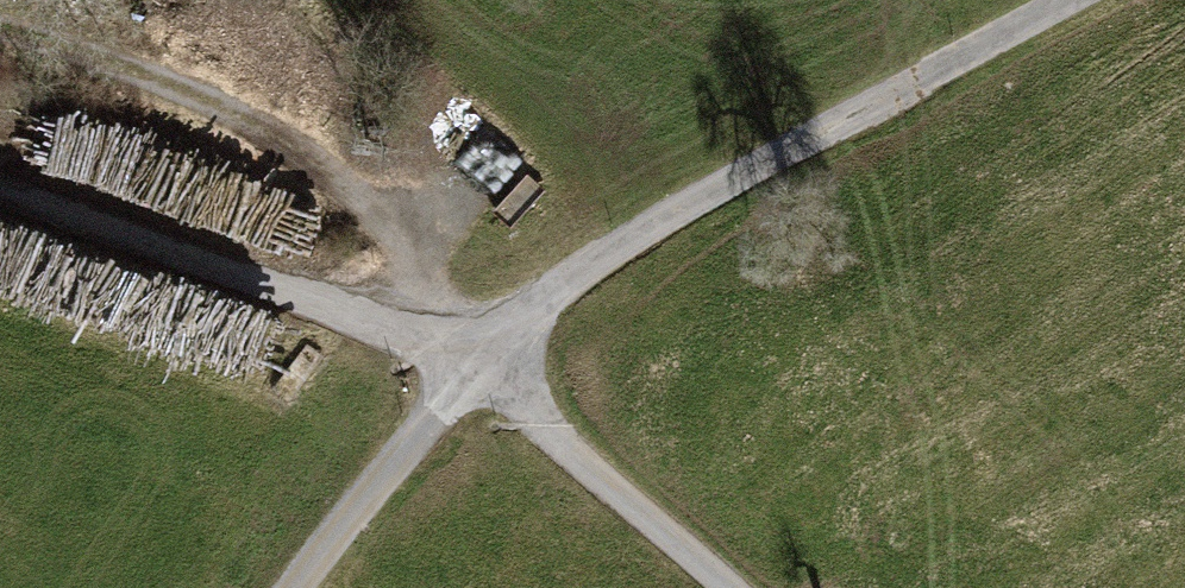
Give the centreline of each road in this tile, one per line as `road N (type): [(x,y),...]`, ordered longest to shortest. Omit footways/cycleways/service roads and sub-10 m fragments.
road 1 (track): [(485,371),(681,199),(1070,0)]
road 2 (track): [(0,192),(485,371)]
road 3 (track): [(485,371),(716,587)]
road 4 (track): [(322,587),(485,371)]

